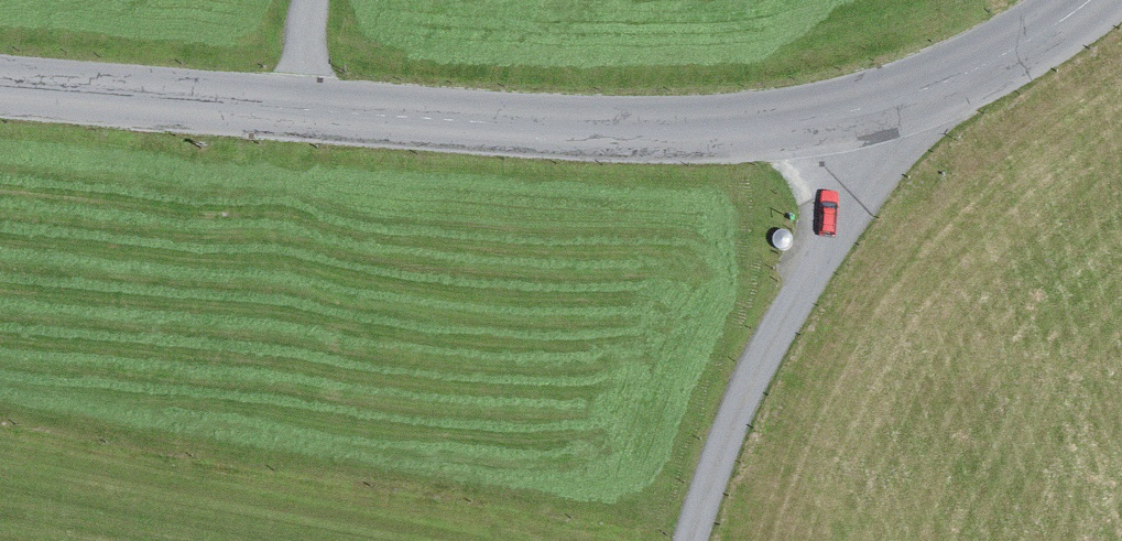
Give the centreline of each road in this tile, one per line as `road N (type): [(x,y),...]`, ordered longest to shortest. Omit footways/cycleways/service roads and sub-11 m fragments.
road 1 (residential): [(305,114),(613,134),(771,131),(855,118)]
road 2 (unclassified): [(692,540),(731,405),(845,202),(858,160),(855,118)]
road 3 (residential): [(0,89),(305,114)]
road 4 (residential): [(855,118),(973,76),(1097,0)]

